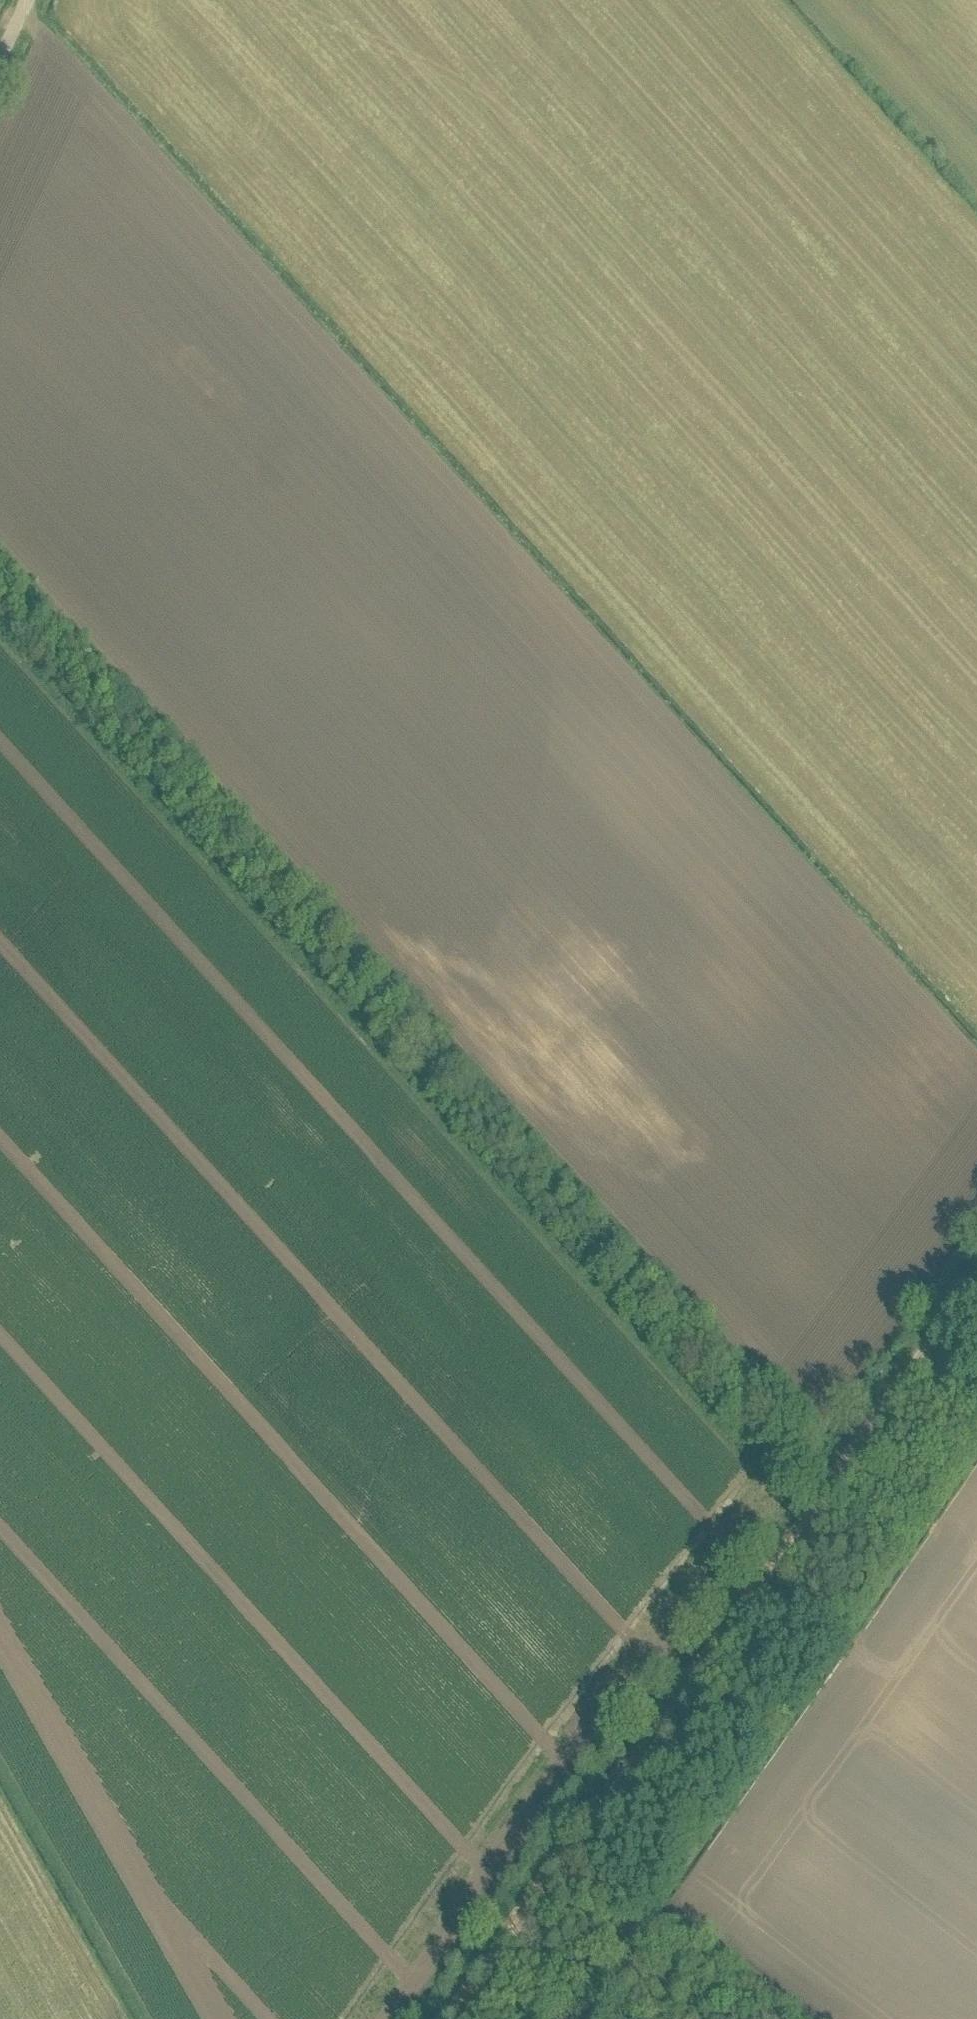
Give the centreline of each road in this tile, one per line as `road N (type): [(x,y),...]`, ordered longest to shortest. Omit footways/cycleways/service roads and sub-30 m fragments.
road 1 (track): [(976,1273),(456,2018)]

